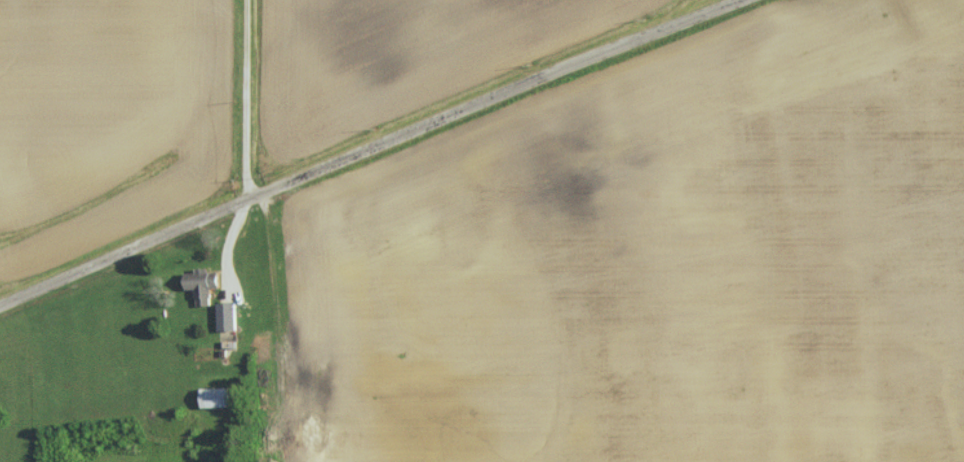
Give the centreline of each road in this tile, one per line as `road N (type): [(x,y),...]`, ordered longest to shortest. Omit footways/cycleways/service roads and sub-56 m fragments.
road 1 (residential): [(0,306),(772,0)]
road 2 (residential): [(259,204),(253,0)]

